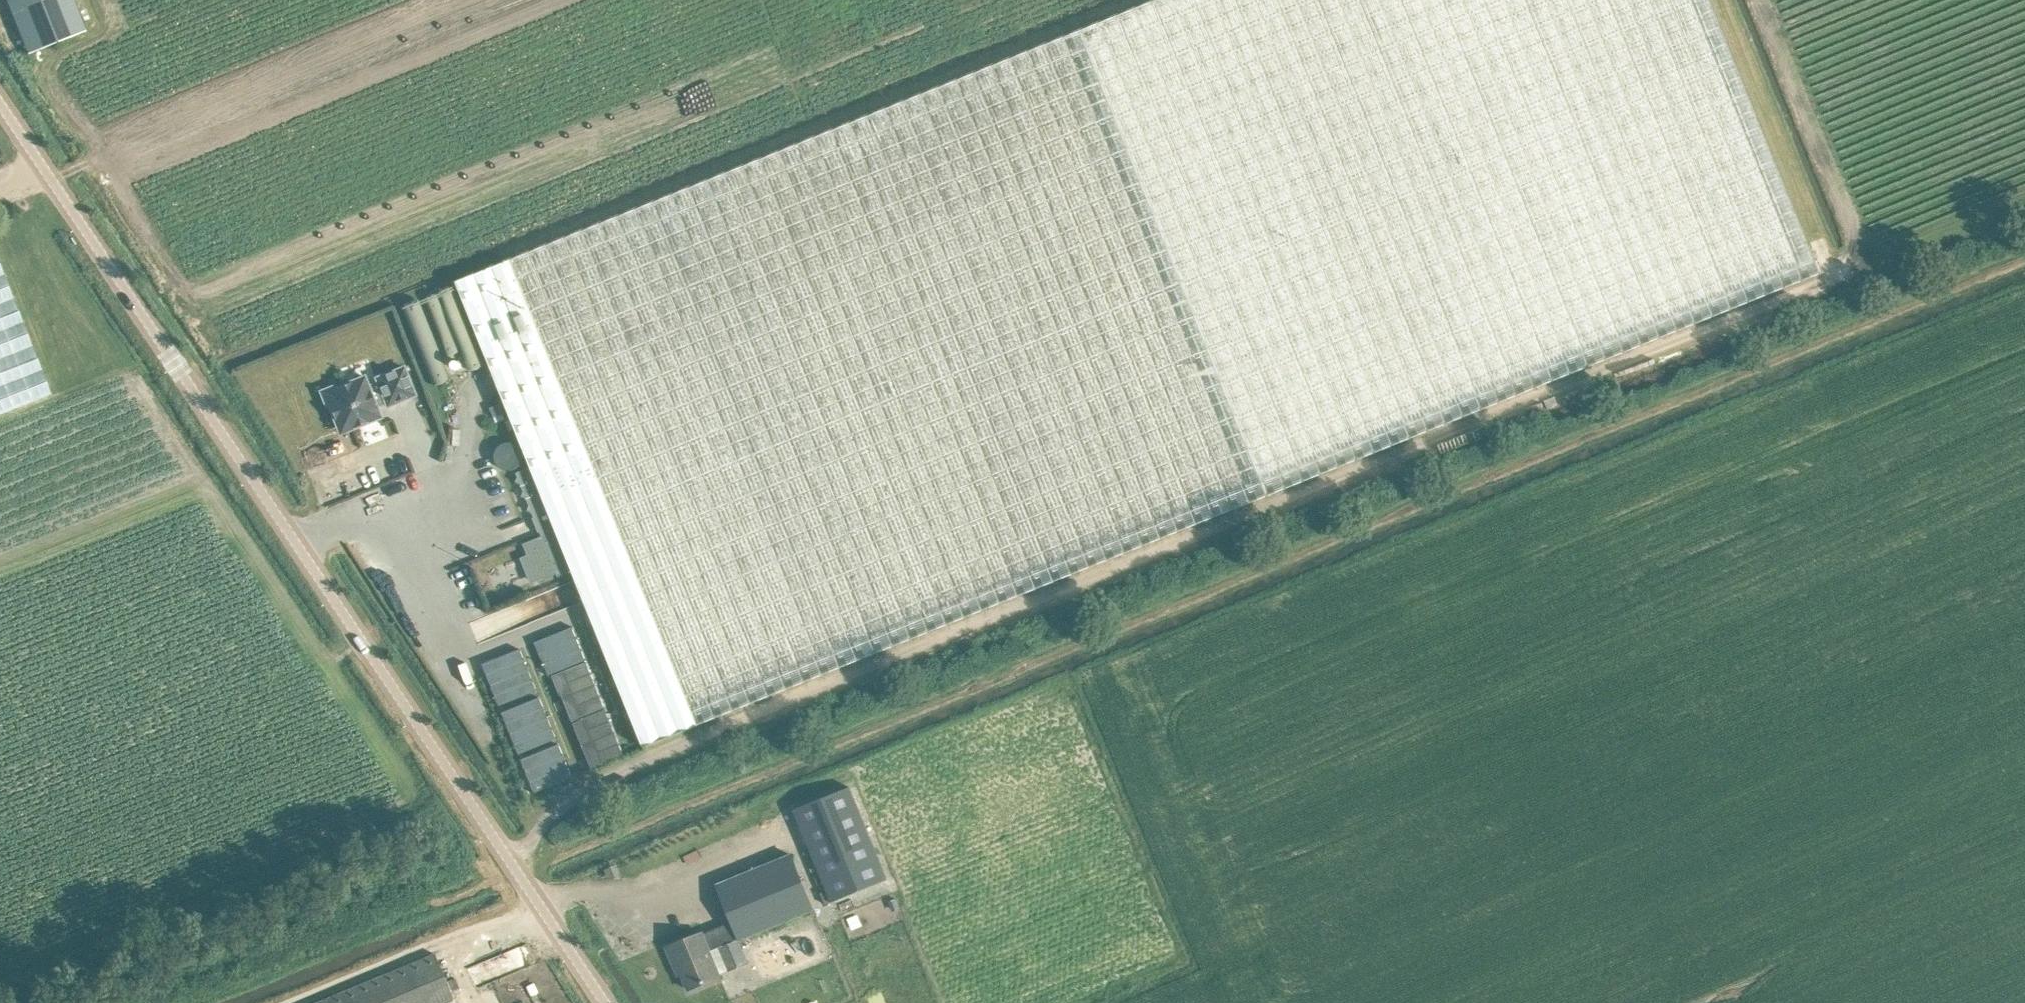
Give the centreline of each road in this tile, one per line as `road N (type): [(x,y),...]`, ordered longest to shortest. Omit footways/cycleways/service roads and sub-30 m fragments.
road 1 (tertiary): [(606,1002),(0,103)]

